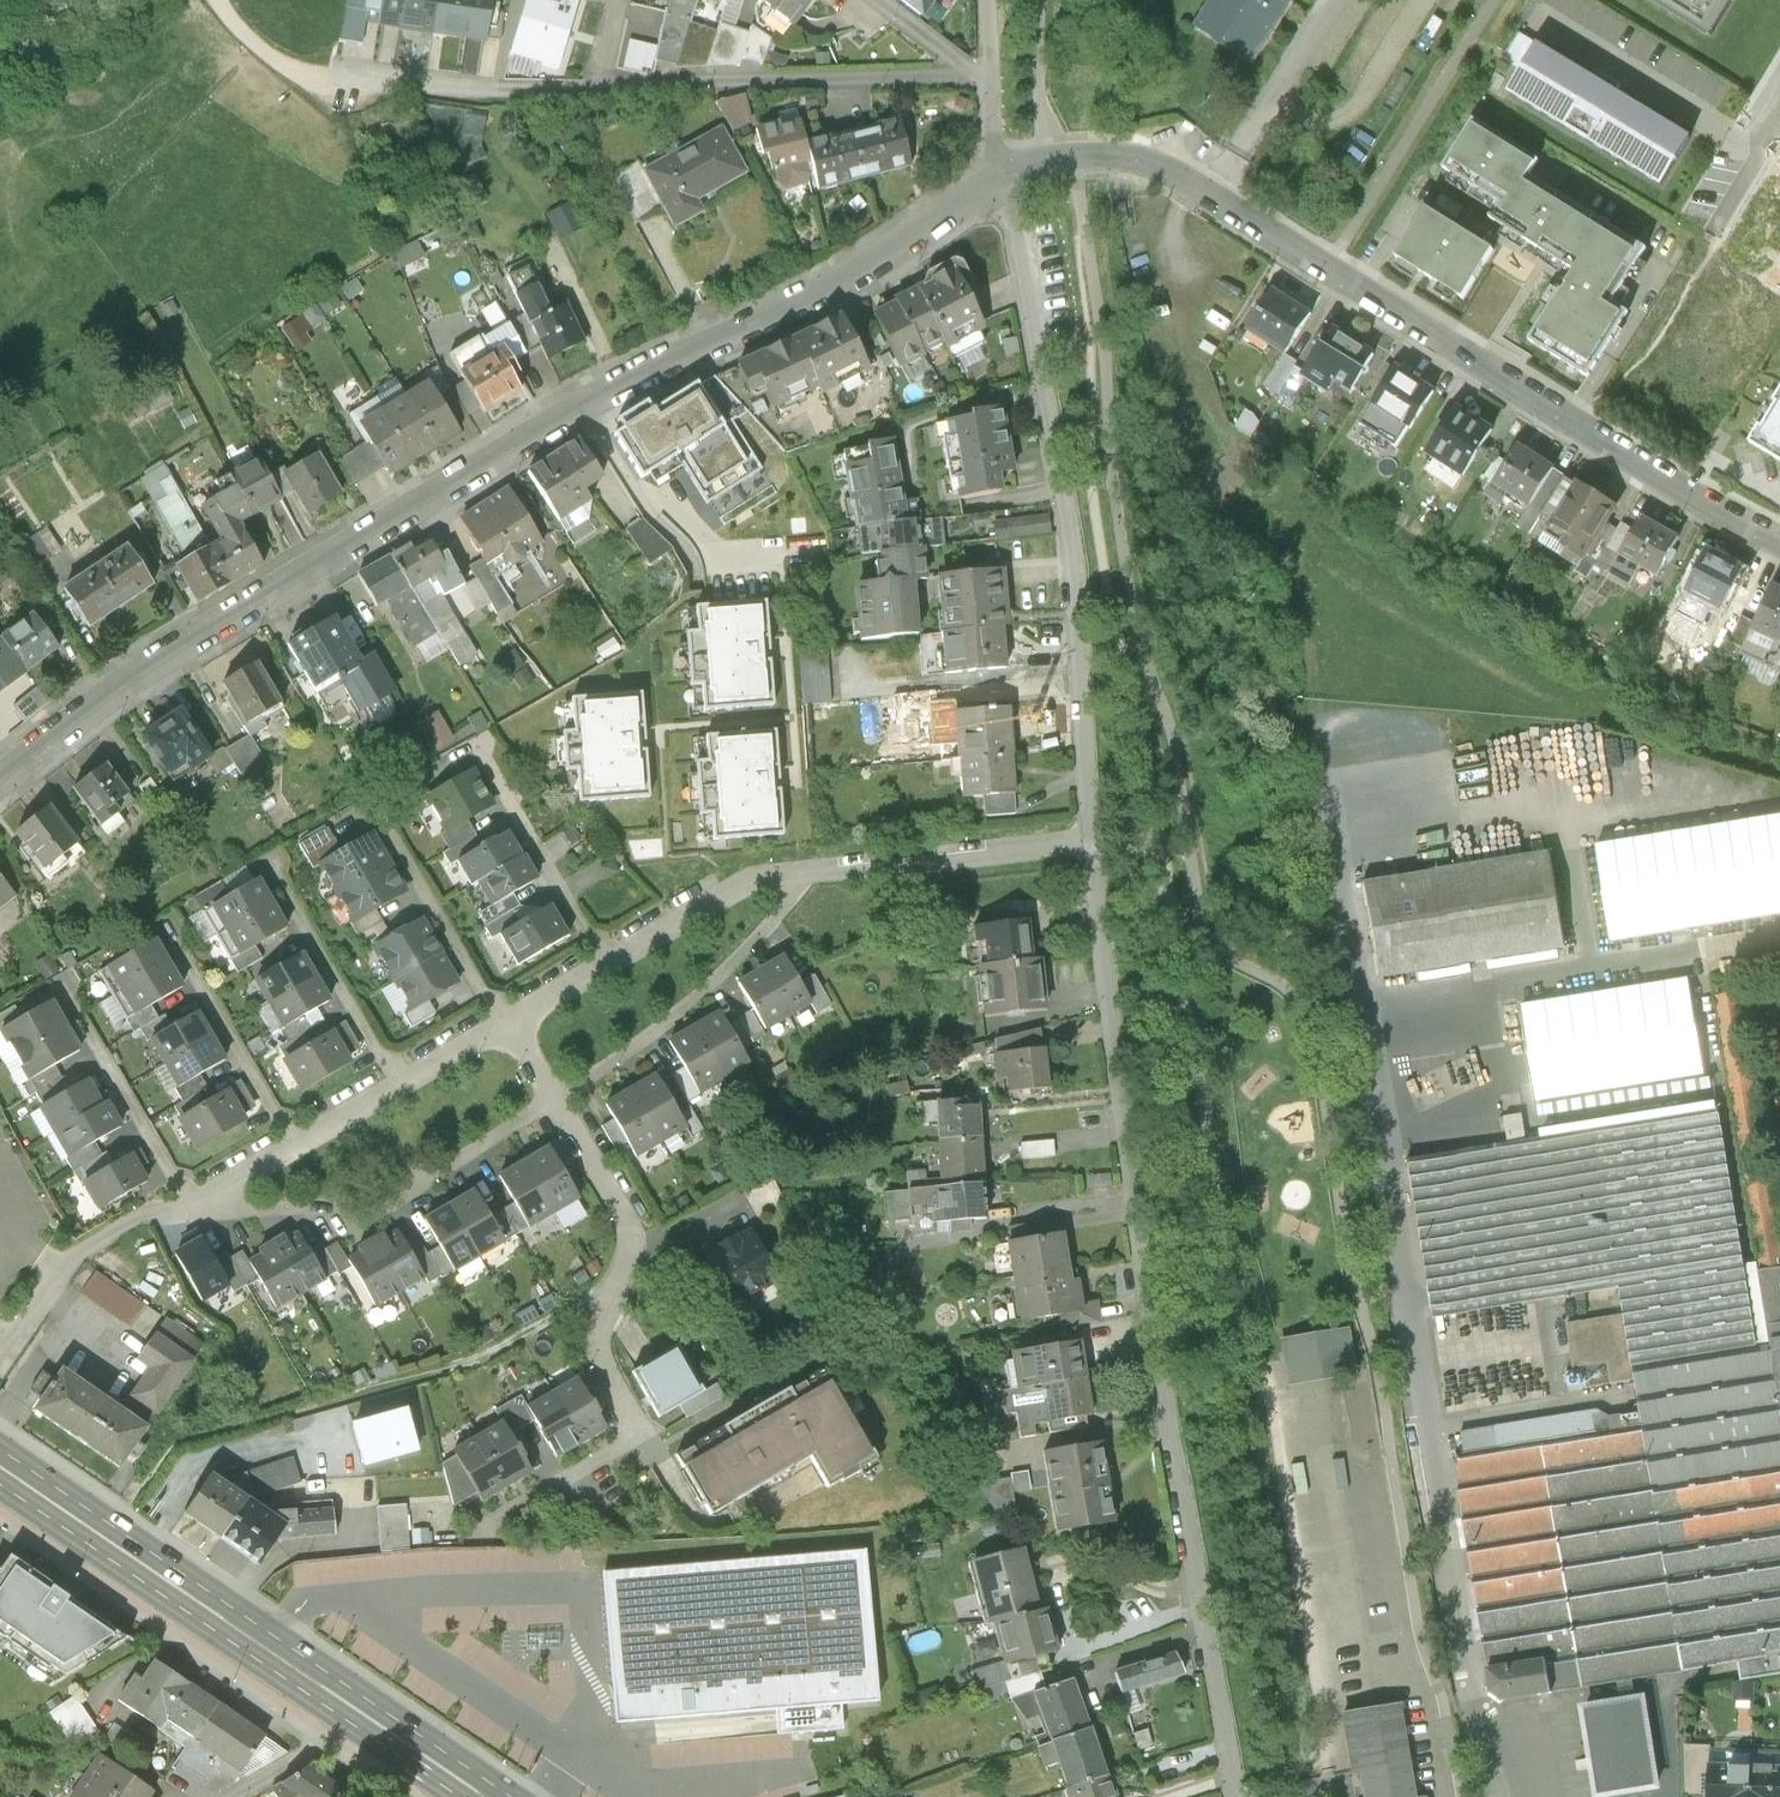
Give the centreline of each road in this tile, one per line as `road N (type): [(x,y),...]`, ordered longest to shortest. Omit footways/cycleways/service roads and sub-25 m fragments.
road 1 (residential): [(1004,173),(757,322),(582,398),(109,683),(0,770)]
road 2 (unclassified): [(1236,1796),(1090,847)]
road 3 (residential): [(1779,535),(1676,487),(1161,168),(1070,156),(1004,173)]
road 4 (residential): [(987,81),(699,81),(509,95),(282,64),(248,45),(221,0)]
road 5 (unclassified): [(1090,847),(1079,593),(1004,173)]
road 6 (primary): [(0,1463),(485,1796)]
road 7 (residential): [(552,1104),(627,1236),(593,1330),(601,1368),(633,1420),(633,1443),(495,1523)]
road 8 (residential): [(190,1201),(379,1209),(552,1104)]
road 9 (residential): [(552,1104),(676,1022),(797,899),(801,877)]
road 10 (residential): [(801,877),(1090,847)]
road 11 (residential): [(190,1201),(60,985)]
road 12 (residential): [(0,1354),(59,1271),(101,1240),(190,1201)]
road 13 (residential): [(608,960),(477,749)]
road 14 (residential): [(397,1085),(276,871)]
road 15 (residential): [(502,1025),(376,816)]
road 16 (residential): [(289,1145),(176,947)]
road 17 (residential): [(608,960),(761,880),(801,877)]
road 18 (residential): [(987,81),(880,0)]
road 19 (unclassified): [(1779,121),(1712,228)]
road 20 (residential): [(502,1025),(608,960)]
road 21 (residential): [(289,1145),(397,1085)]
road 22 (residential): [(397,1085),(502,1025)]

